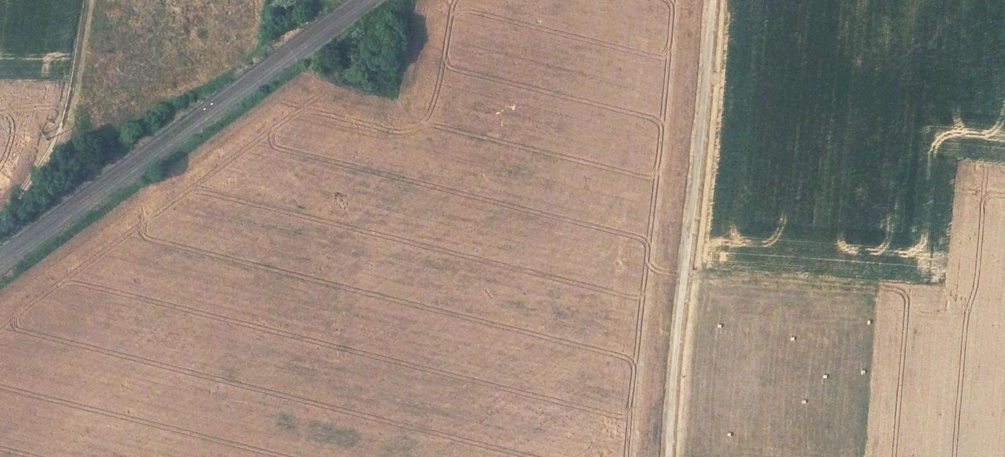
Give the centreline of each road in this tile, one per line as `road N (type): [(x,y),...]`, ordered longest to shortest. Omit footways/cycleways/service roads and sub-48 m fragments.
road 1 (track): [(667,456),(712,0)]
road 2 (track): [(88,0),(58,138),(0,222)]

